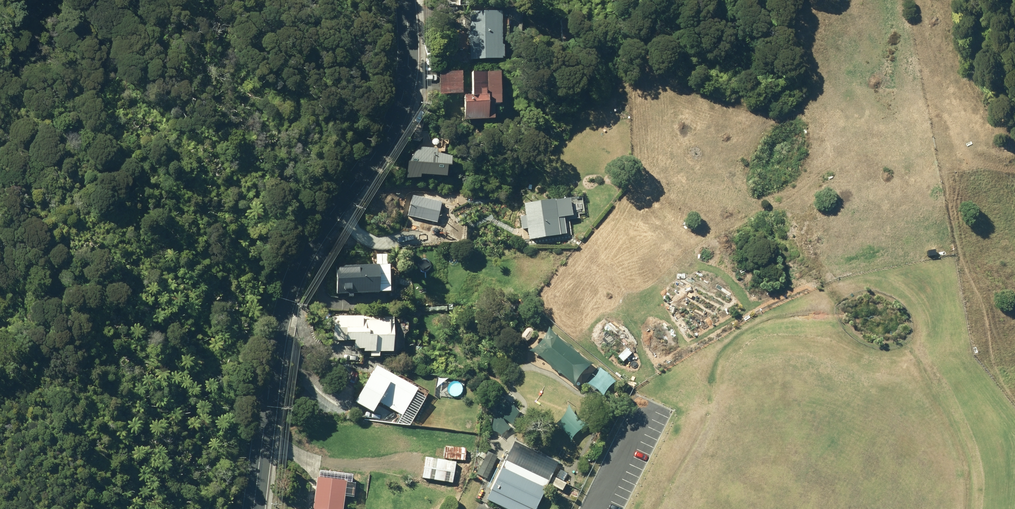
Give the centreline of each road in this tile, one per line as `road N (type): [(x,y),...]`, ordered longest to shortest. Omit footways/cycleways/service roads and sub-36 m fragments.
road 1 (secondary): [(404,0),(409,56),(386,139),(290,282),(254,508)]

